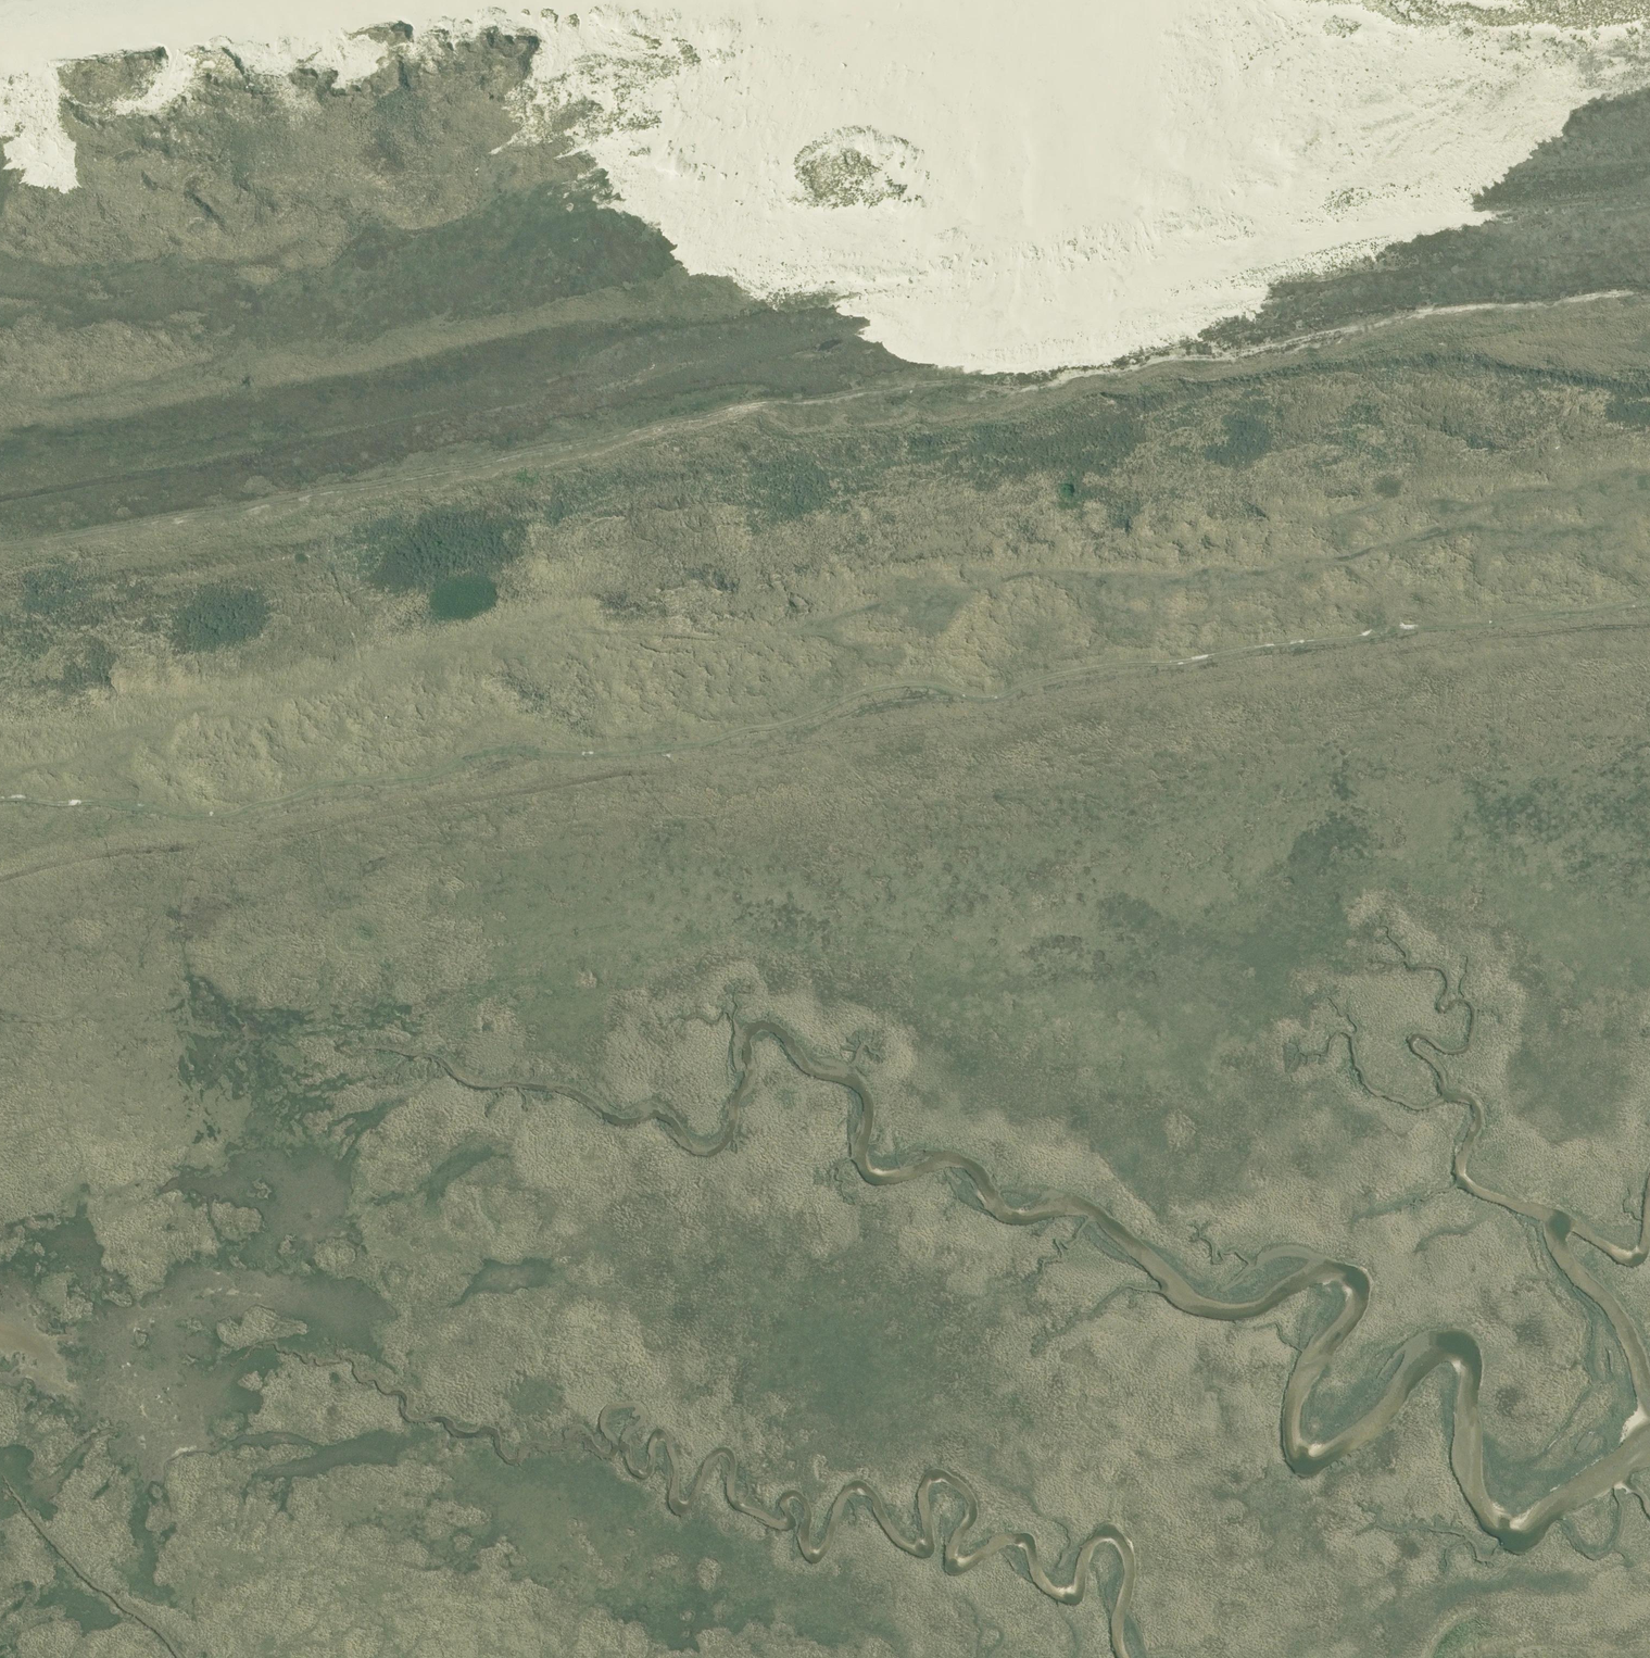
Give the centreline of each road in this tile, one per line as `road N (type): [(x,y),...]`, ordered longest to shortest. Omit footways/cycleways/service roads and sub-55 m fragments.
road 1 (track): [(1649,286),(1350,314),(1140,353),(1050,360),(954,384),(746,402),(366,485),(0,543)]
road 2 (track): [(1649,616),(637,761),(532,755),(245,821),(0,805)]

